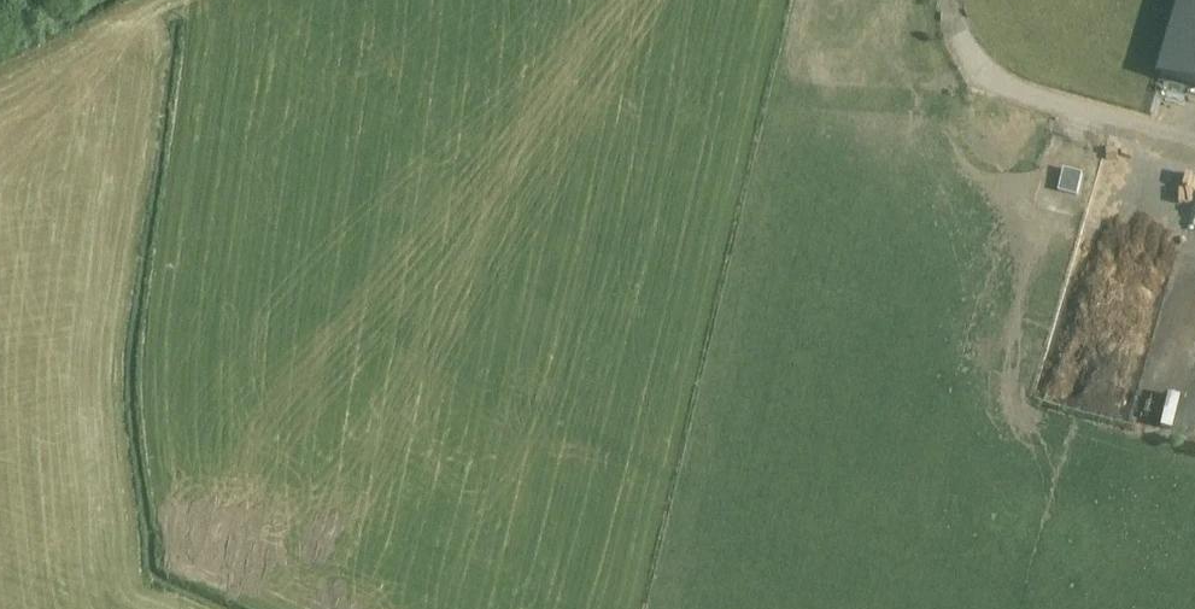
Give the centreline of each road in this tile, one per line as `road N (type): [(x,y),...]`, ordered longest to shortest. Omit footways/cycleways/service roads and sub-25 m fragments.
road 1 (track): [(1086,112),(995,77),(973,54),(954,0)]

